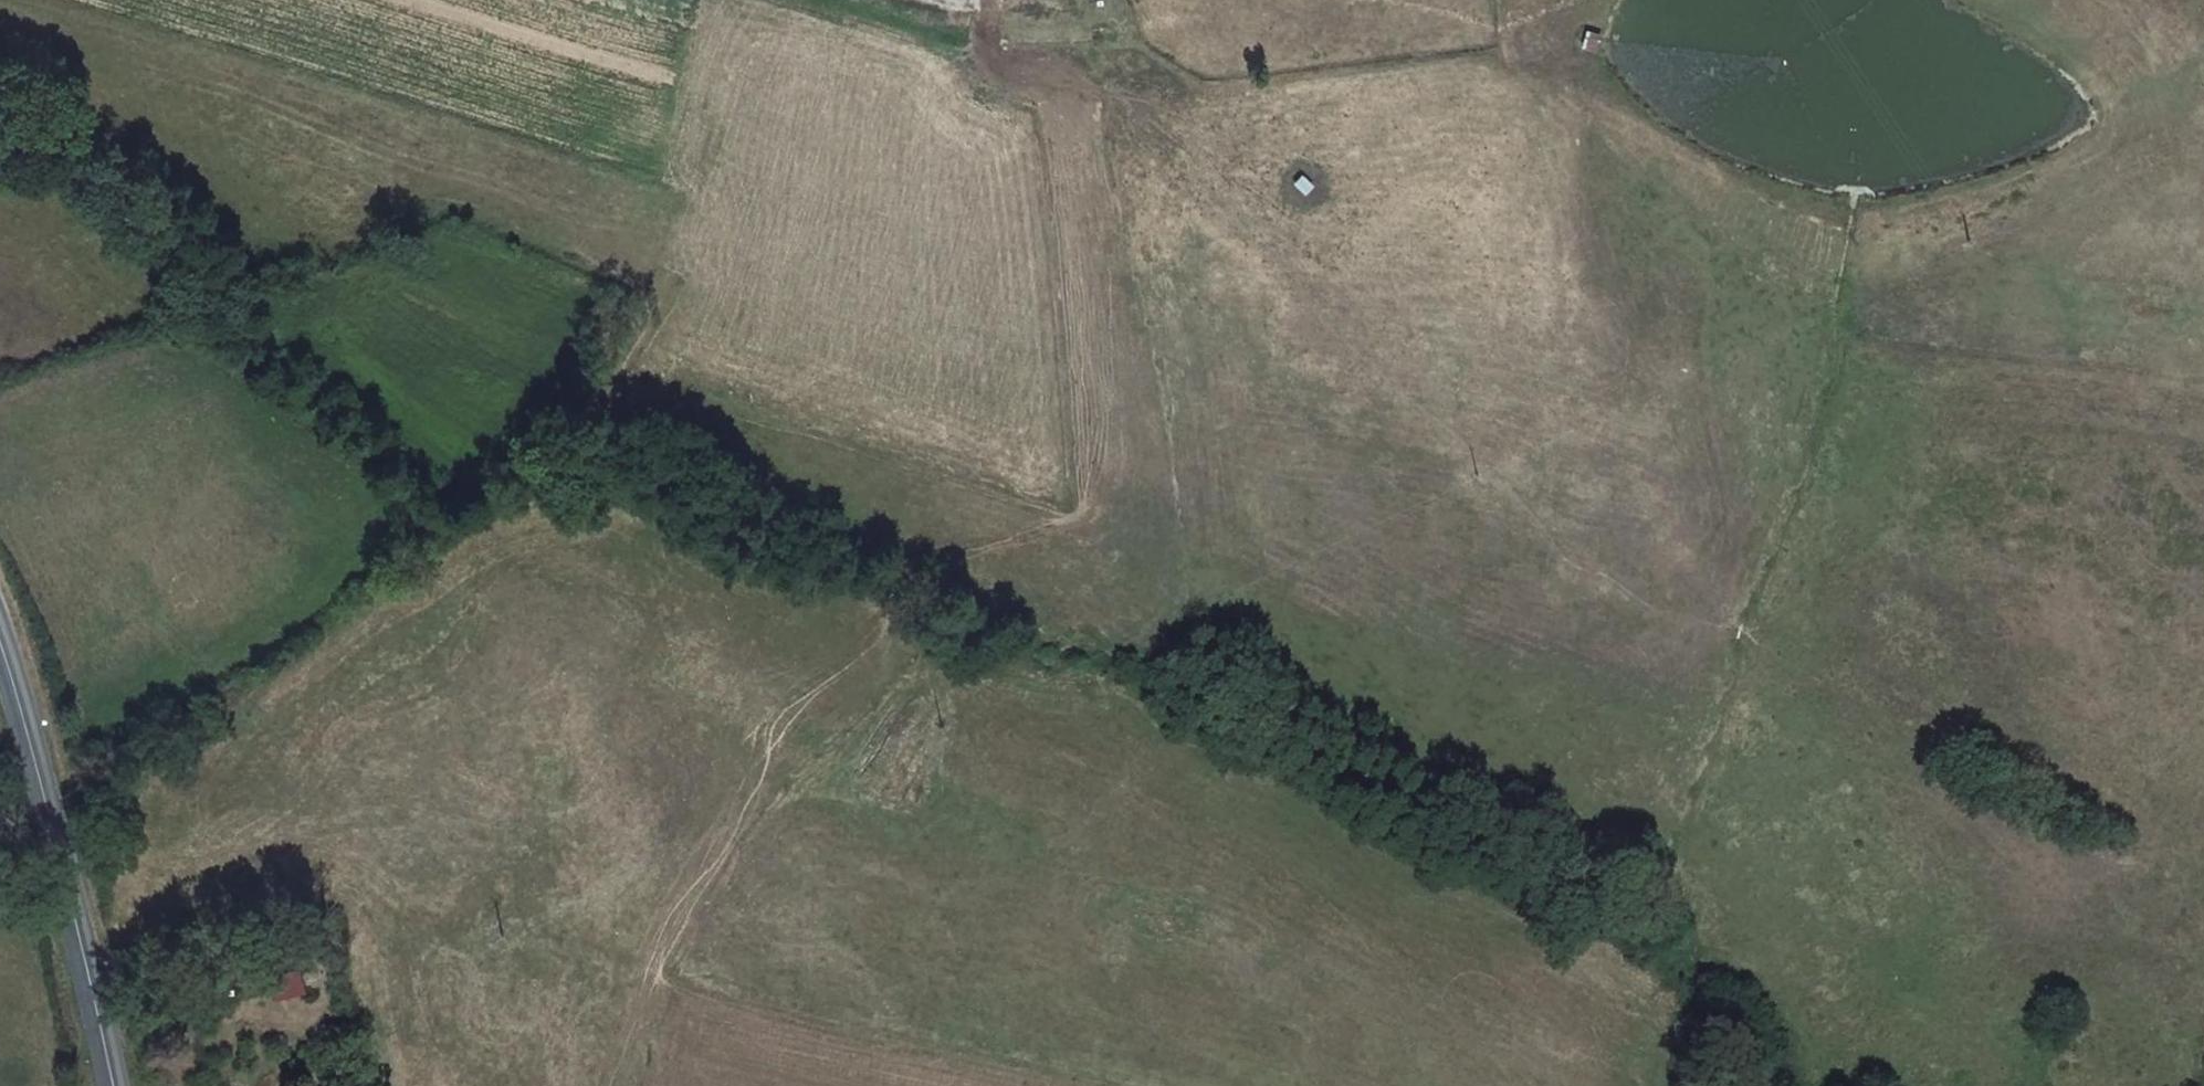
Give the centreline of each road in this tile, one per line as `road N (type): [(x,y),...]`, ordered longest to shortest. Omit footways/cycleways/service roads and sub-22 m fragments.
road 1 (tertiary): [(106,1085),(46,802),(0,645)]

